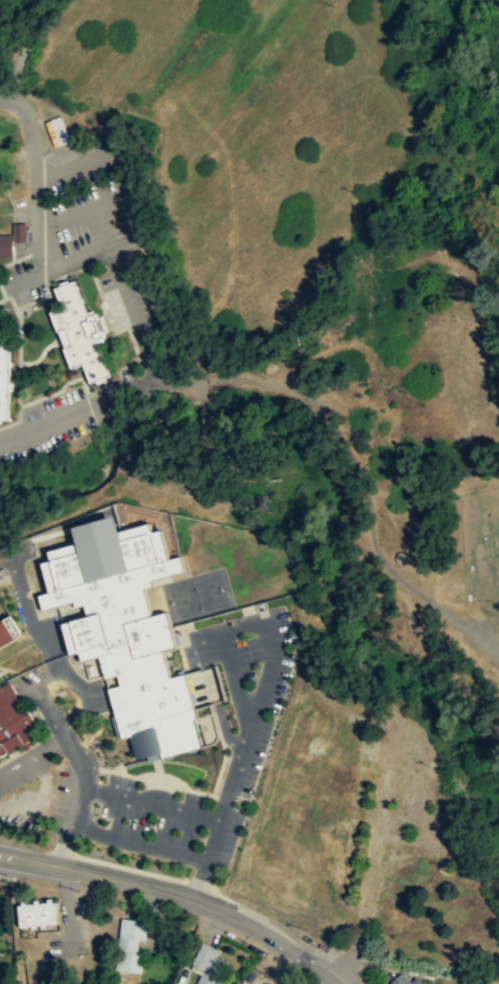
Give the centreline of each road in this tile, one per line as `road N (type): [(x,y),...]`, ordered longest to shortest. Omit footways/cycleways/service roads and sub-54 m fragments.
road 1 (tertiary): [(0,854),(136,884),(233,917)]
road 2 (tertiary): [(233,917),(336,983)]

